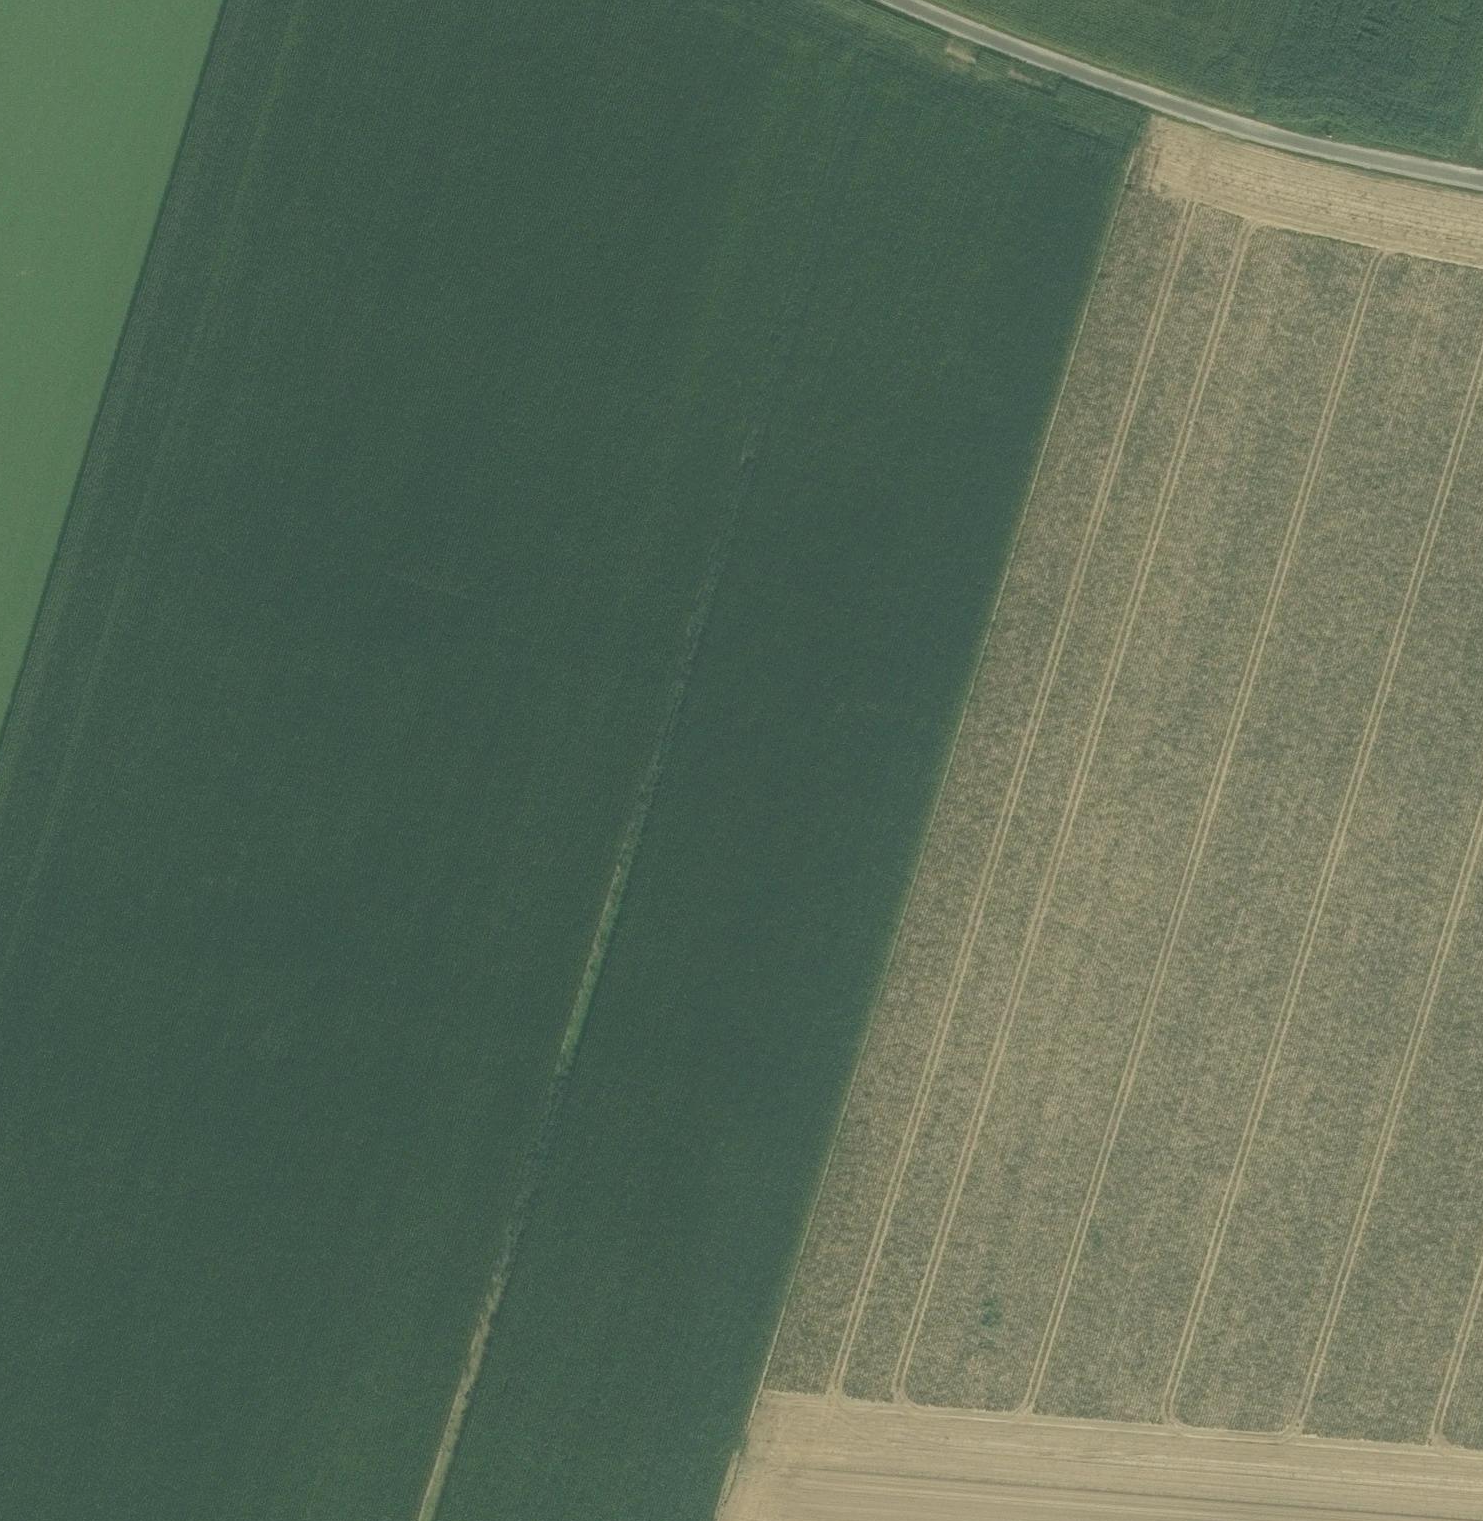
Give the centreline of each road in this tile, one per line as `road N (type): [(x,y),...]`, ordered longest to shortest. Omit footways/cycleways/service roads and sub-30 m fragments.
road 1 (unclassified): [(908,0),(1175,110),(1482,179)]

